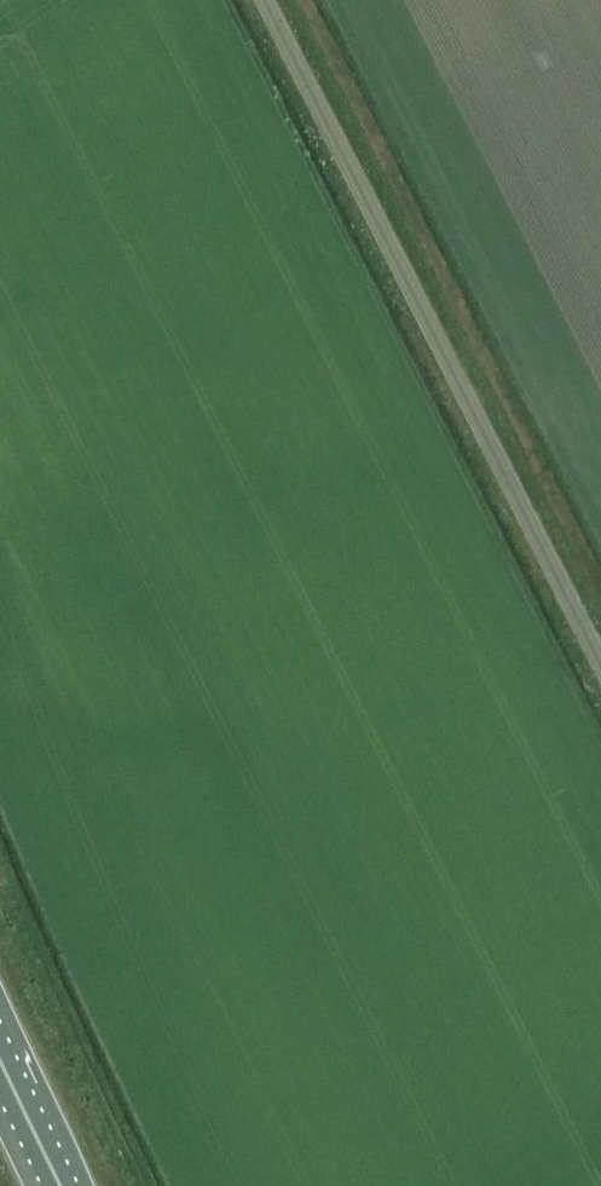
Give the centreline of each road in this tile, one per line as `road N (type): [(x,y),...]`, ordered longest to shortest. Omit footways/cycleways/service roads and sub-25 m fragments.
road 1 (unclassified): [(600,664),(264,0)]

